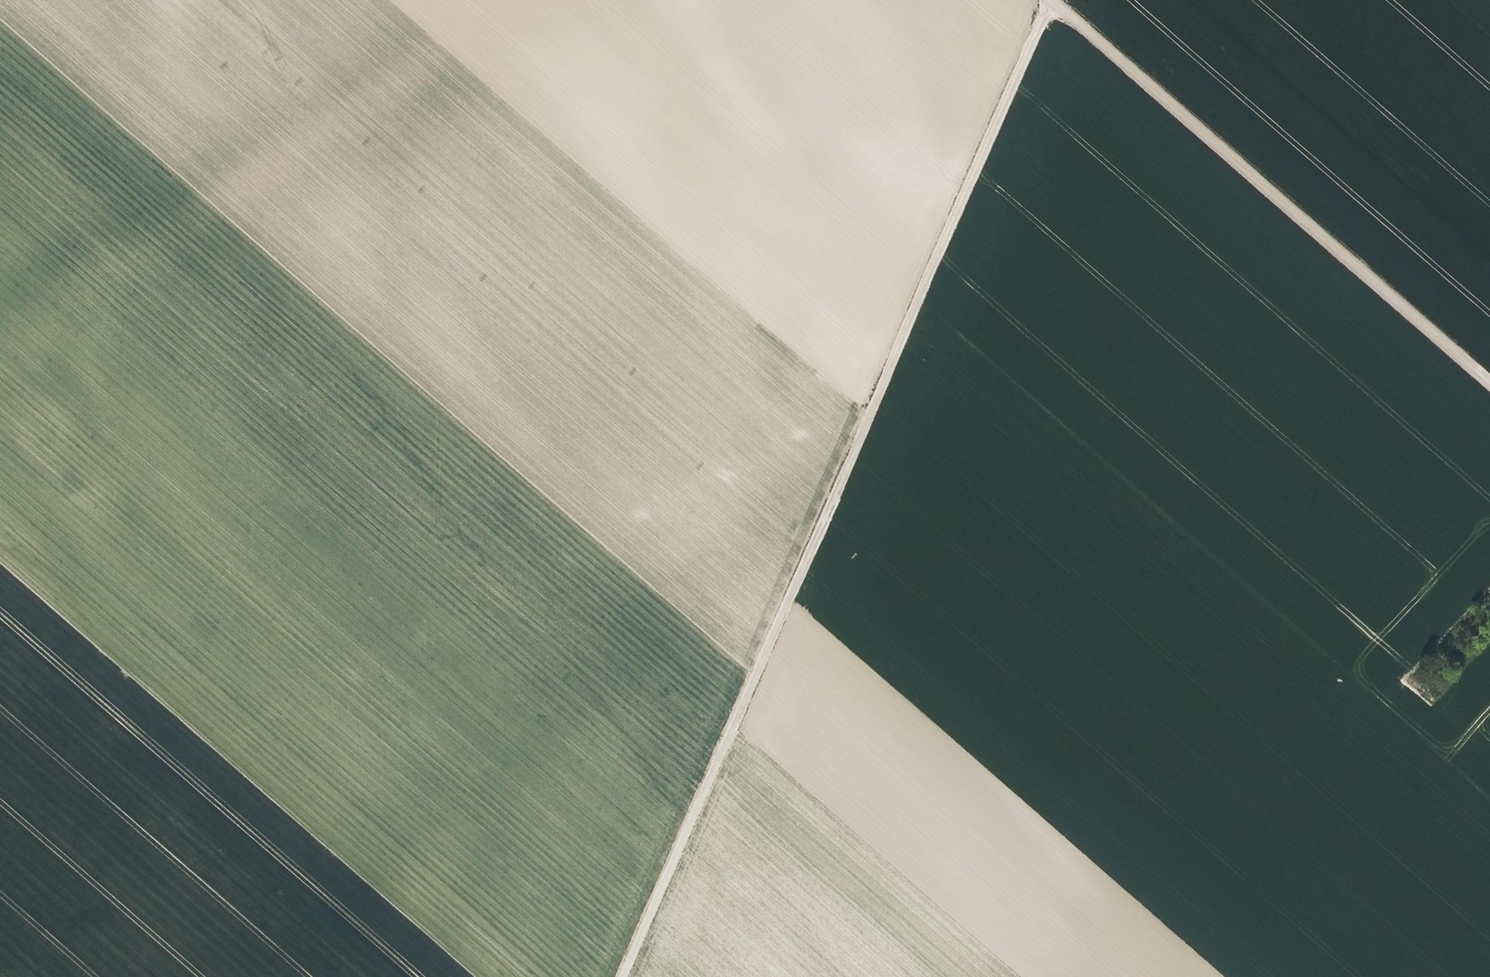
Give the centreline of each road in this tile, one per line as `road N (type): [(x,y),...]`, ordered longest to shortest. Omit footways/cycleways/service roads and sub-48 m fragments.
road 1 (track): [(1045,0),(623,976)]
road 2 (track): [(1489,385),(1052,0)]

